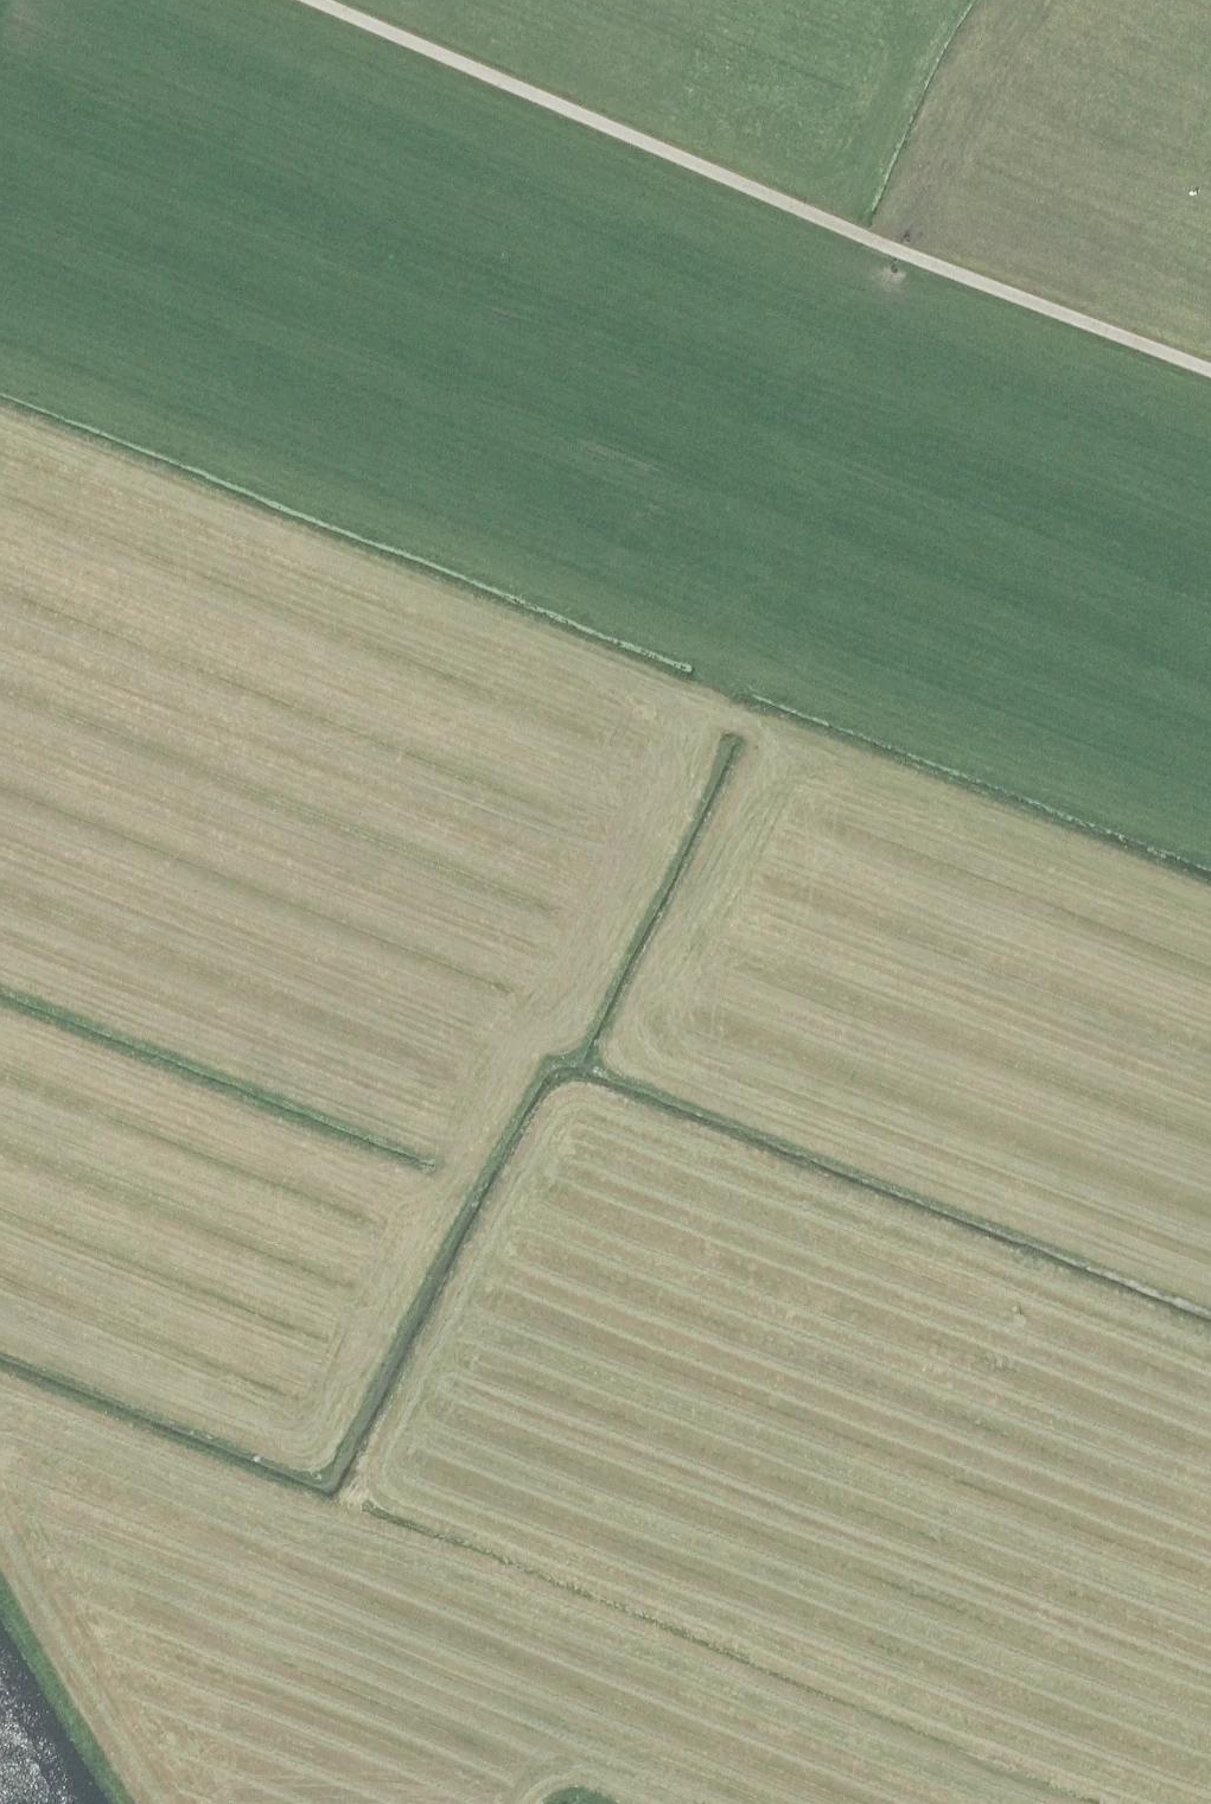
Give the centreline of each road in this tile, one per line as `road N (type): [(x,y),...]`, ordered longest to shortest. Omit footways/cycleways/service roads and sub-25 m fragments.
road 1 (track): [(310,0),(850,233),(1210,372)]

